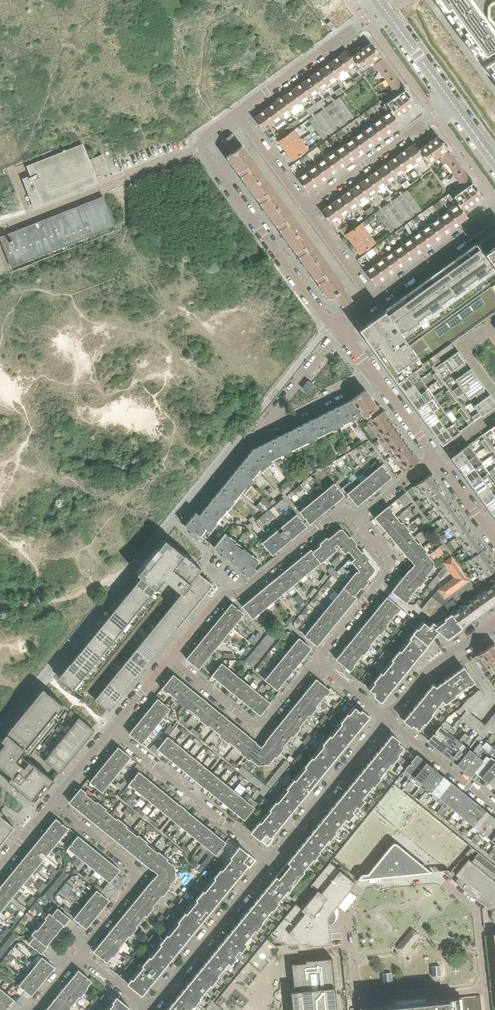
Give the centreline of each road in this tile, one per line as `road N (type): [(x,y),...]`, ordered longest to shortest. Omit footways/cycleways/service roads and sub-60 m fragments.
road 1 (residential): [(340,329),(202,146),(237,113)]
road 2 (residential): [(340,329),(267,425),(372,373)]
road 3 (residential): [(80,953),(141,874),(52,803)]
road 4 (residential): [(112,731),(270,860)]
road 5 (residential): [(315,660),(255,726),(171,658)]
road 6 (residential): [(149,1009),(270,860)]
road 7 (residential): [(270,860),(386,717)]
road 8 (residential): [(306,207),(451,103)]
road 9 (residential): [(315,660),(388,573),(388,560),(358,518)]
road 10 (residential): [(237,113),(366,20)]
road 11 (residential): [(374,304),(494,213)]
road 12 (residential): [(233,592),(333,518),(358,518)]
road 13 (residential): [(386,717),(425,671),(494,623)]
road 14 (residential): [(386,717),(494,807)]

